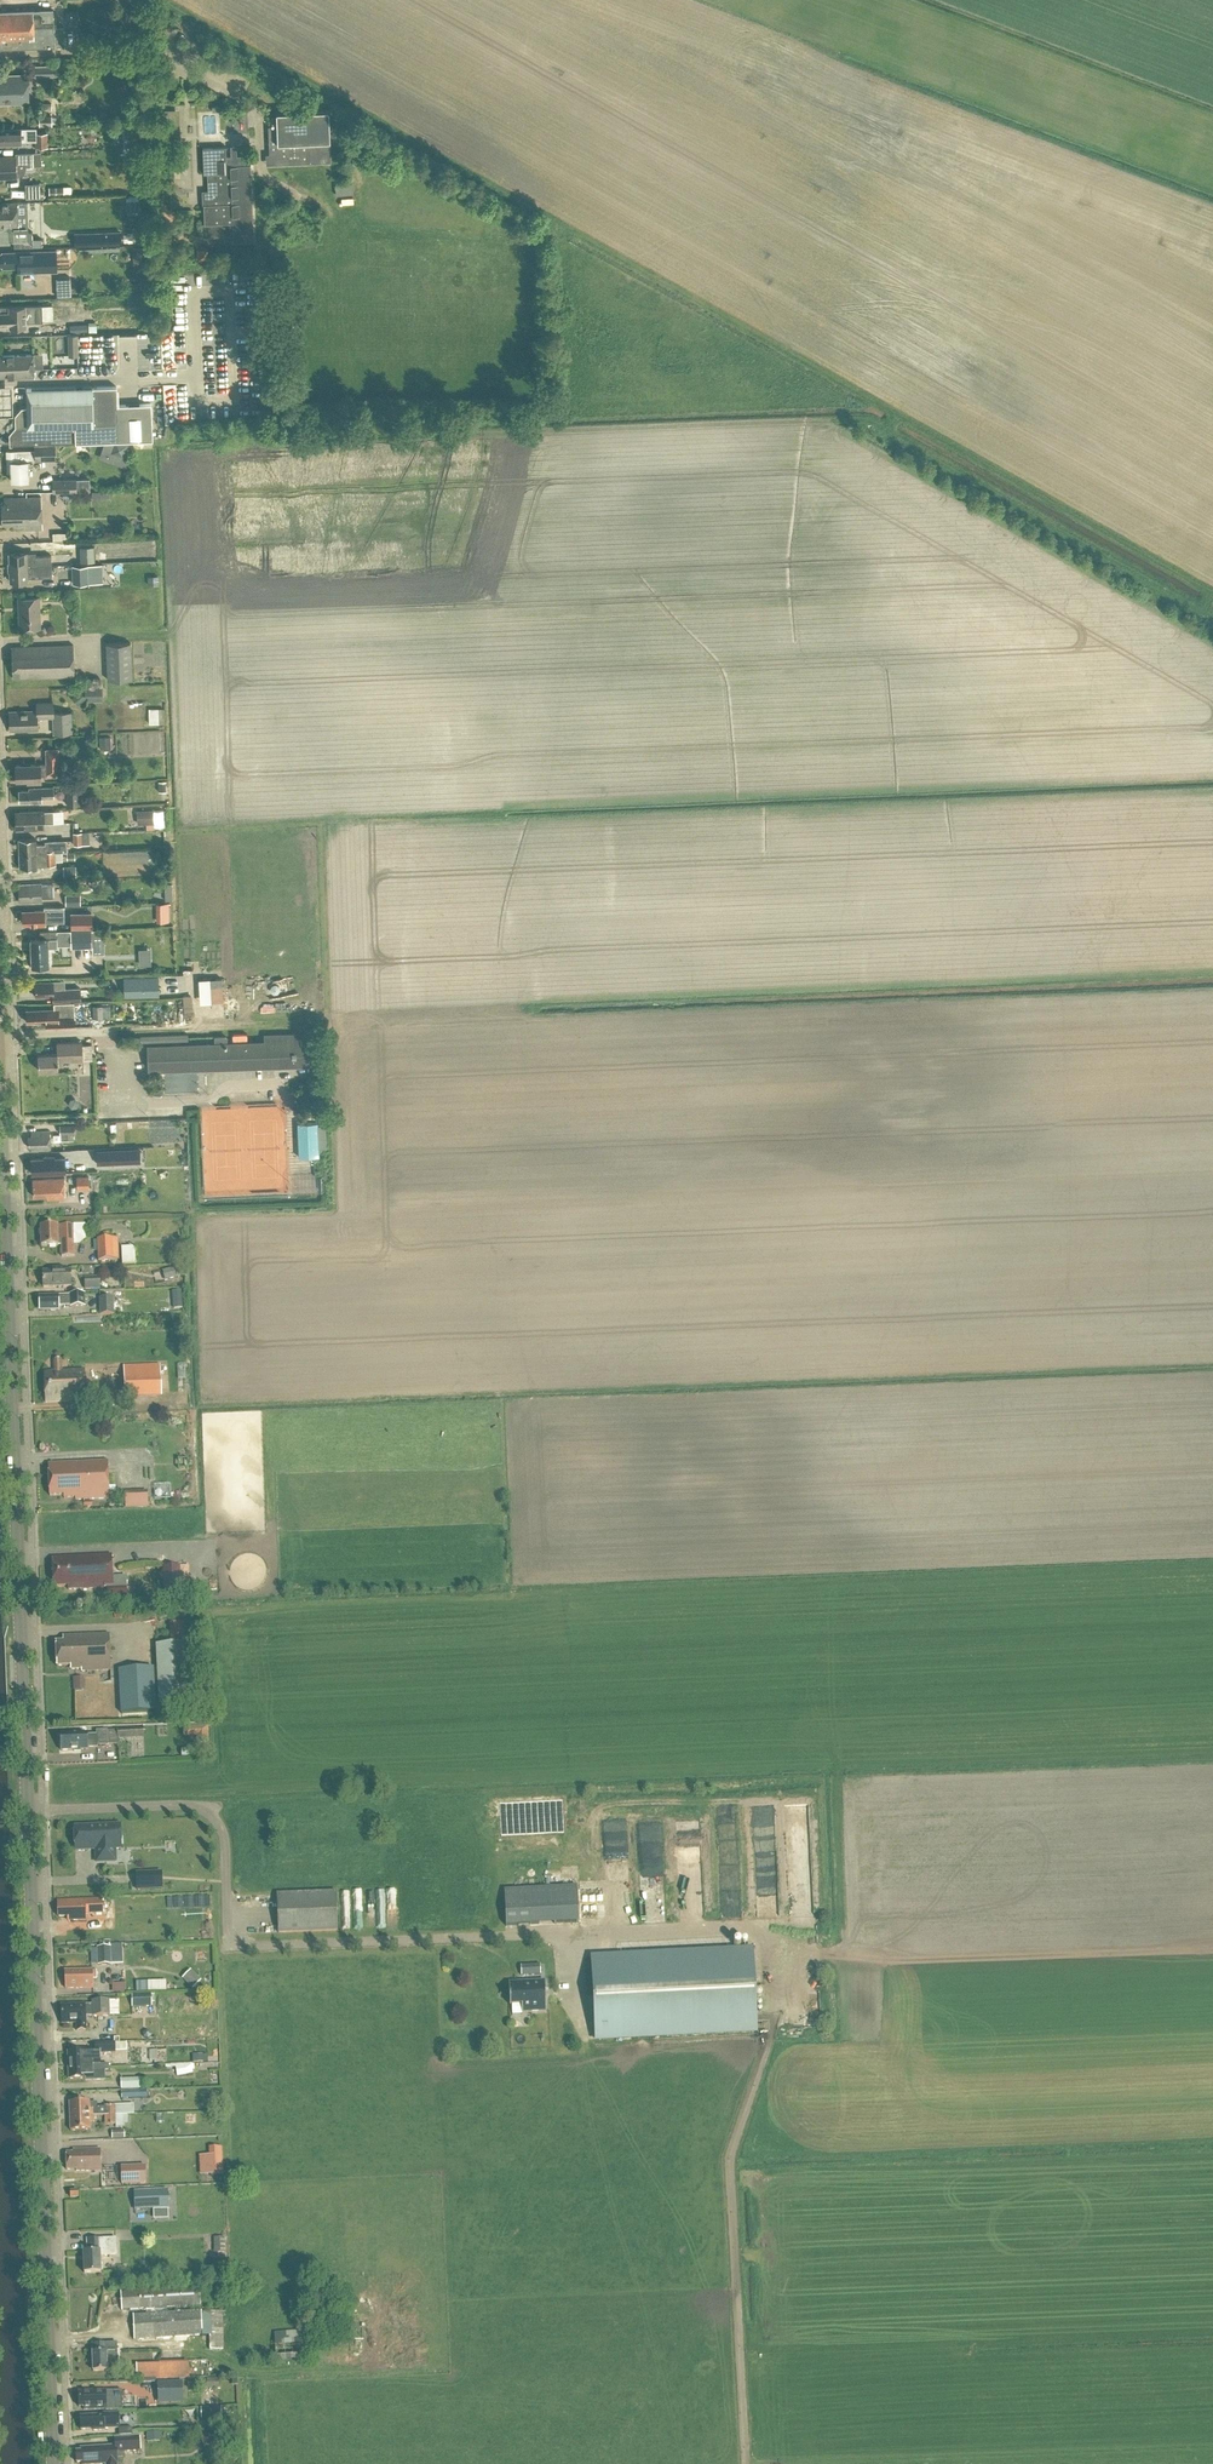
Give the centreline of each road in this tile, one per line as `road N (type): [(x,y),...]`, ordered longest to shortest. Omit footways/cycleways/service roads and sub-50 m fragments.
road 1 (secondary): [(29,1813),(0,1150)]
road 2 (secondary): [(54,2463),(29,1813)]
road 3 (track): [(784,1929),(787,2015),(770,2033),(729,2160),(745,2463)]
road 4 (unclassified): [(229,1936),(226,1833),(209,1807),(29,1813)]

